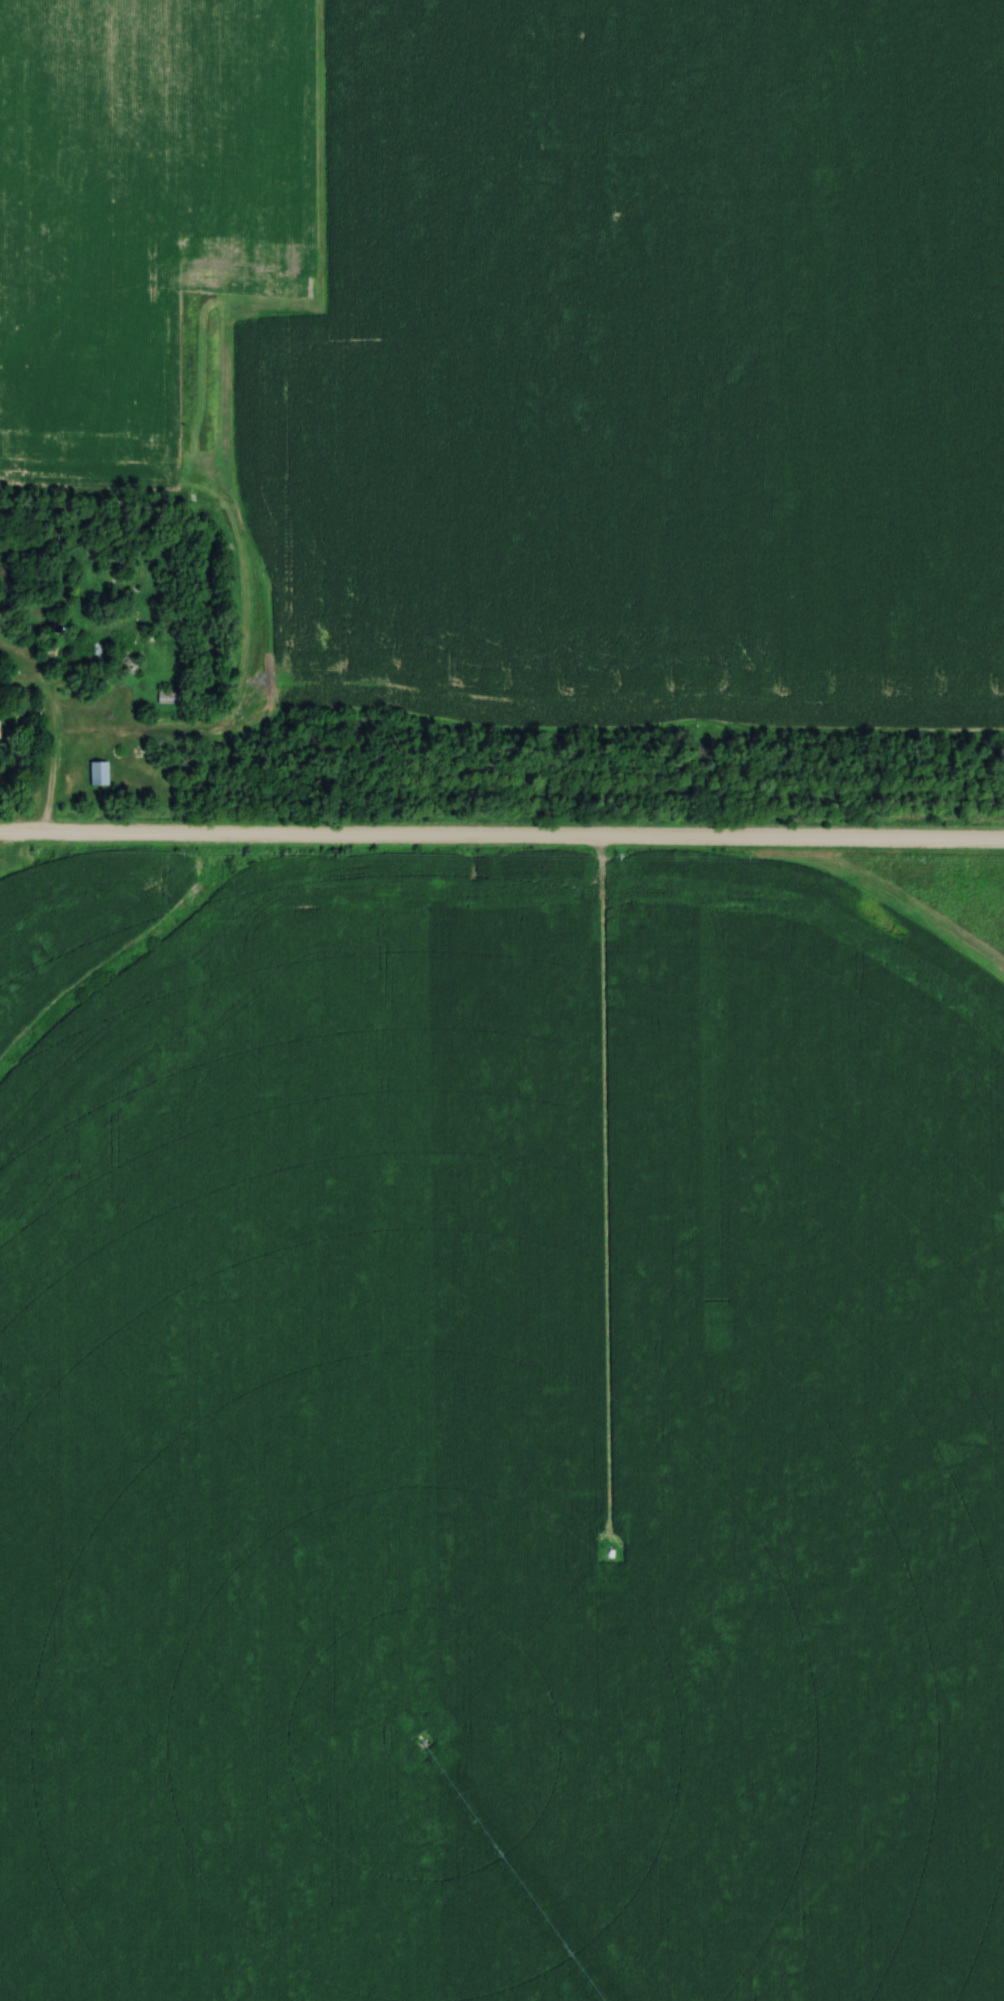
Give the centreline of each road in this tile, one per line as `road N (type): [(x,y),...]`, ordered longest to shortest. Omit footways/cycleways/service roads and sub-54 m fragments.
road 1 (tertiary): [(1003,840),(0,834)]

